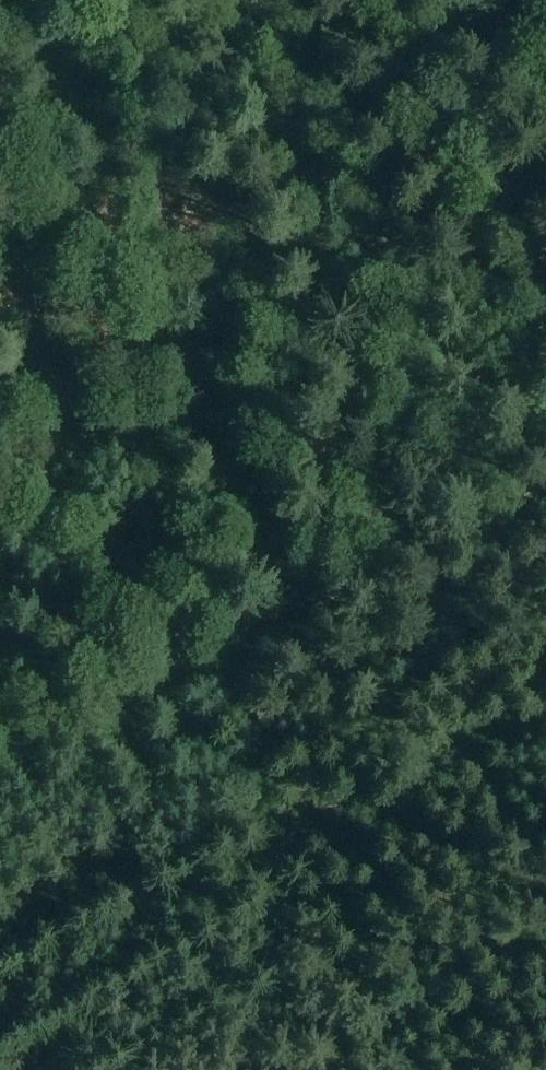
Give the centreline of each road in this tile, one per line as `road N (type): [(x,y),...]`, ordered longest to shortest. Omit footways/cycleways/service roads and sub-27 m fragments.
road 1 (track): [(545,484),(0,761)]

